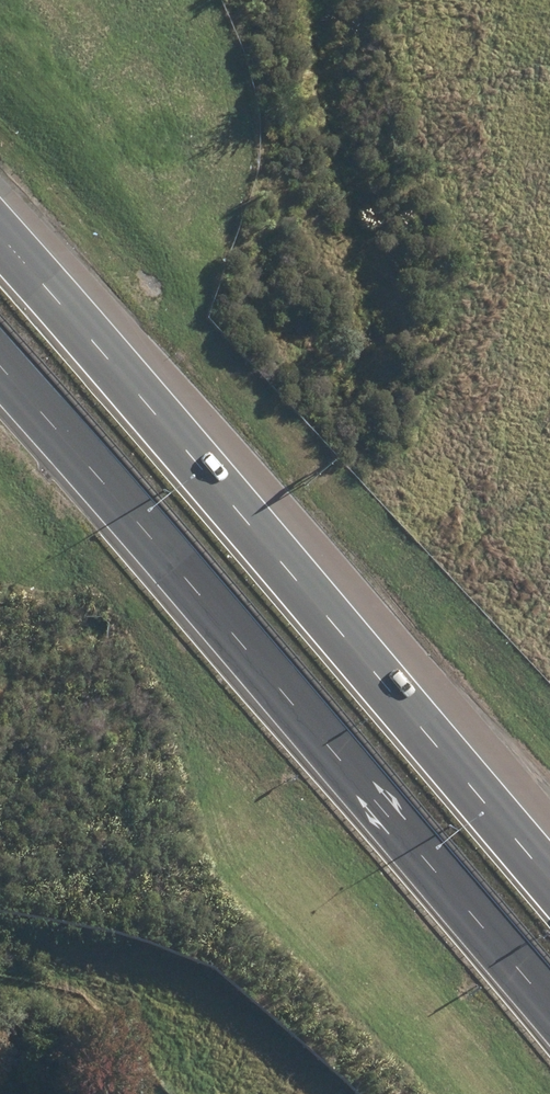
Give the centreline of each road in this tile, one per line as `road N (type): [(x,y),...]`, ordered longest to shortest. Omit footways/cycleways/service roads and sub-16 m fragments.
road 1 (motorway): [(0,247),(222,496),(549,897)]
road 2 (motorway): [(549,1027),(0,389)]

